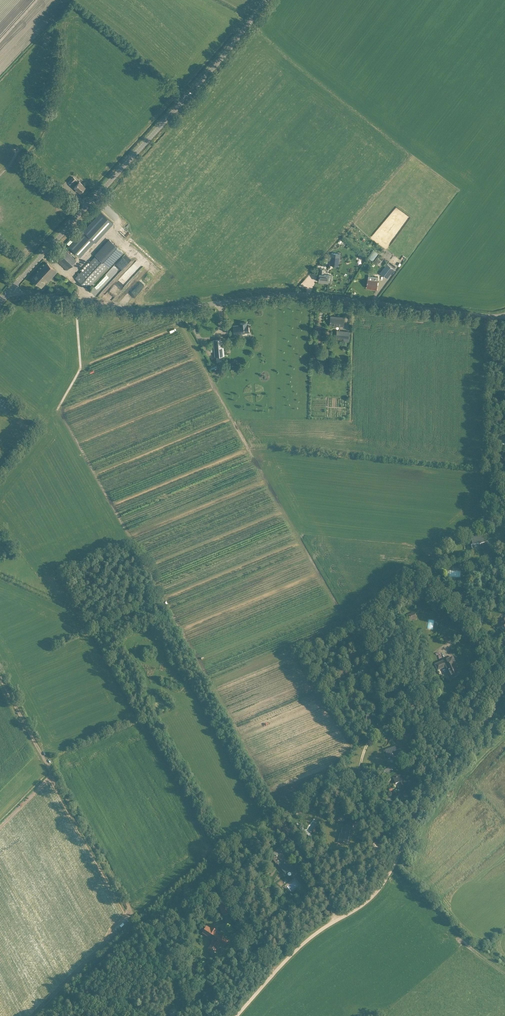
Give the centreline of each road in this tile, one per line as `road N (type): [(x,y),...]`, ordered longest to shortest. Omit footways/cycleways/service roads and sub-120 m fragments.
road 1 (unclassified): [(504,313),(315,292),(135,307),(11,289)]
road 2 (track): [(242,1015),(304,941),(382,887),(504,691)]
road 3 (track): [(190,1015),(165,988),(136,919),(0,676)]
road 4 (tertiary): [(11,289),(267,0)]

